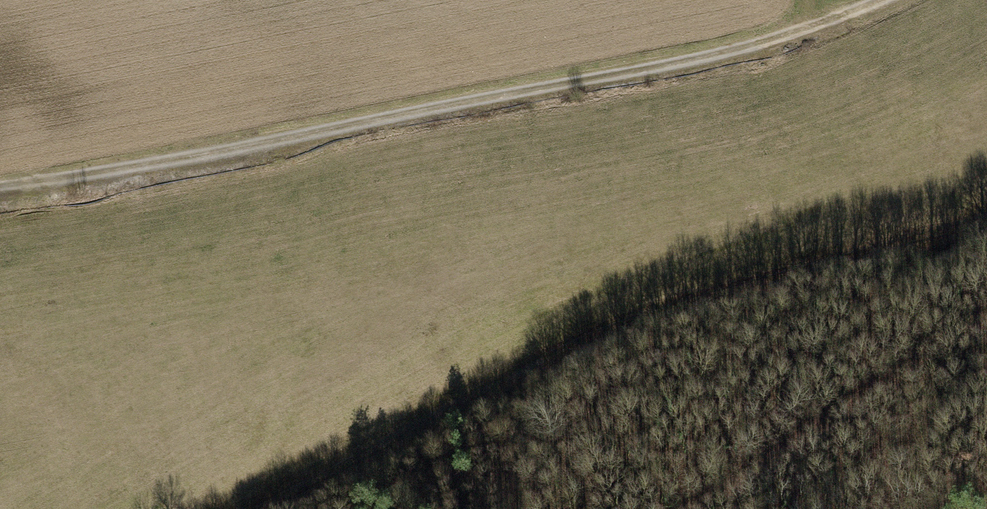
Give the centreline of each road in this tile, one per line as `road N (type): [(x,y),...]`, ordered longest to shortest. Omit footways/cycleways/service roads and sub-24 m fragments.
road 1 (track): [(0,187),(632,68),(808,24)]
road 2 (track): [(256,508),(554,361),(876,237),(986,214)]

